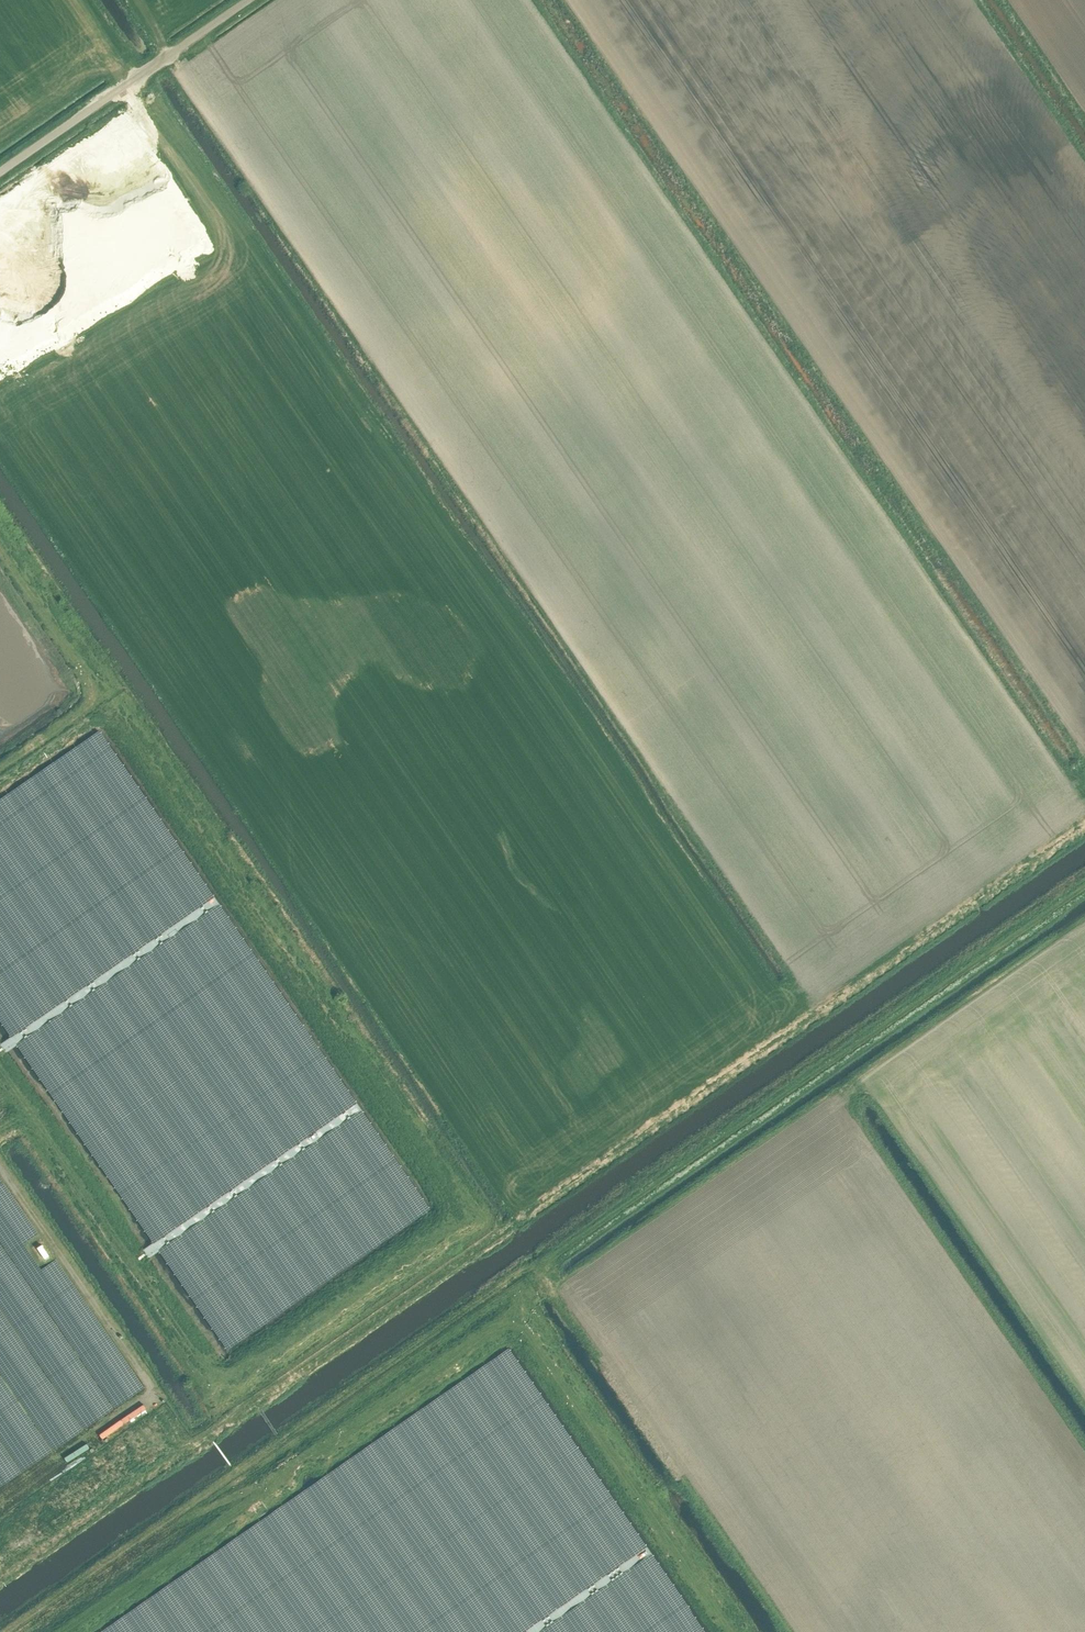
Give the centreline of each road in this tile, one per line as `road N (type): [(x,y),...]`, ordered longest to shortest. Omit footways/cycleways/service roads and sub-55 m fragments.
road 1 (track): [(1084,881),(280,1440)]
road 2 (track): [(0,1574),(256,1404)]
road 3 (unclassified): [(0,172),(248,0)]
road 4 (track): [(256,1404),(500,1227)]

